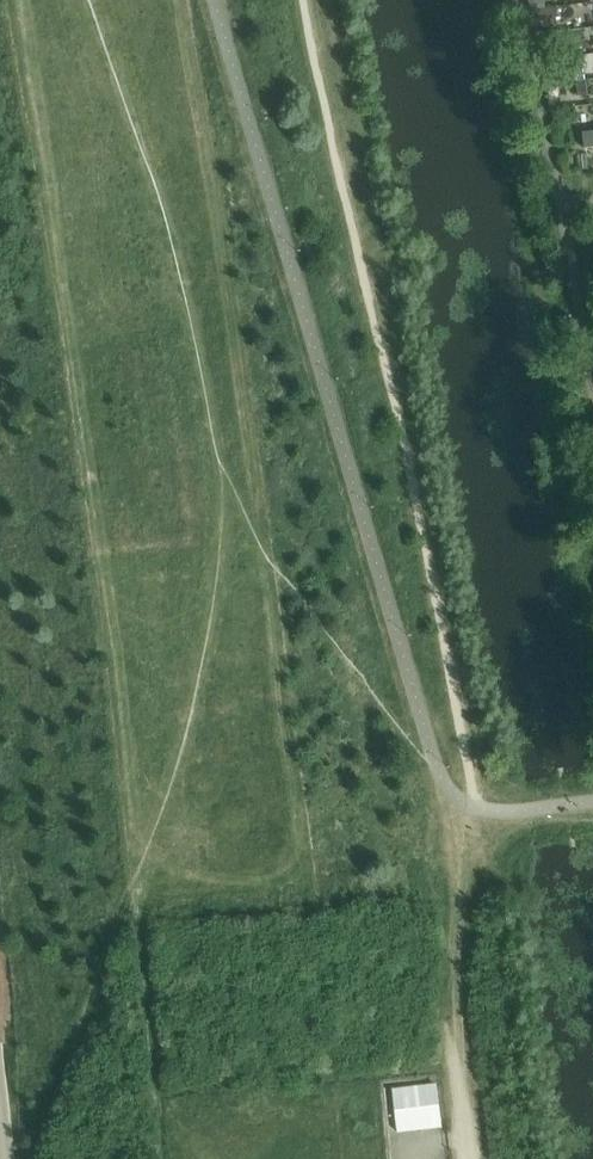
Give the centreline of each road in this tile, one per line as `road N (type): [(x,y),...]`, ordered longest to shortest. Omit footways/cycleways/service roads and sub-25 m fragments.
road 1 (motorway): [(34,0),(96,355),(146,728),(188,1158)]
road 2 (motorway): [(69,0),(130,350),(180,724),(223,1158)]
road 3 (motorway): [(331,1158),(286,712),(201,280)]
road 4 (motorway): [(295,1158),(201,280)]
road 5 (motorway): [(201,280),(150,0)]

